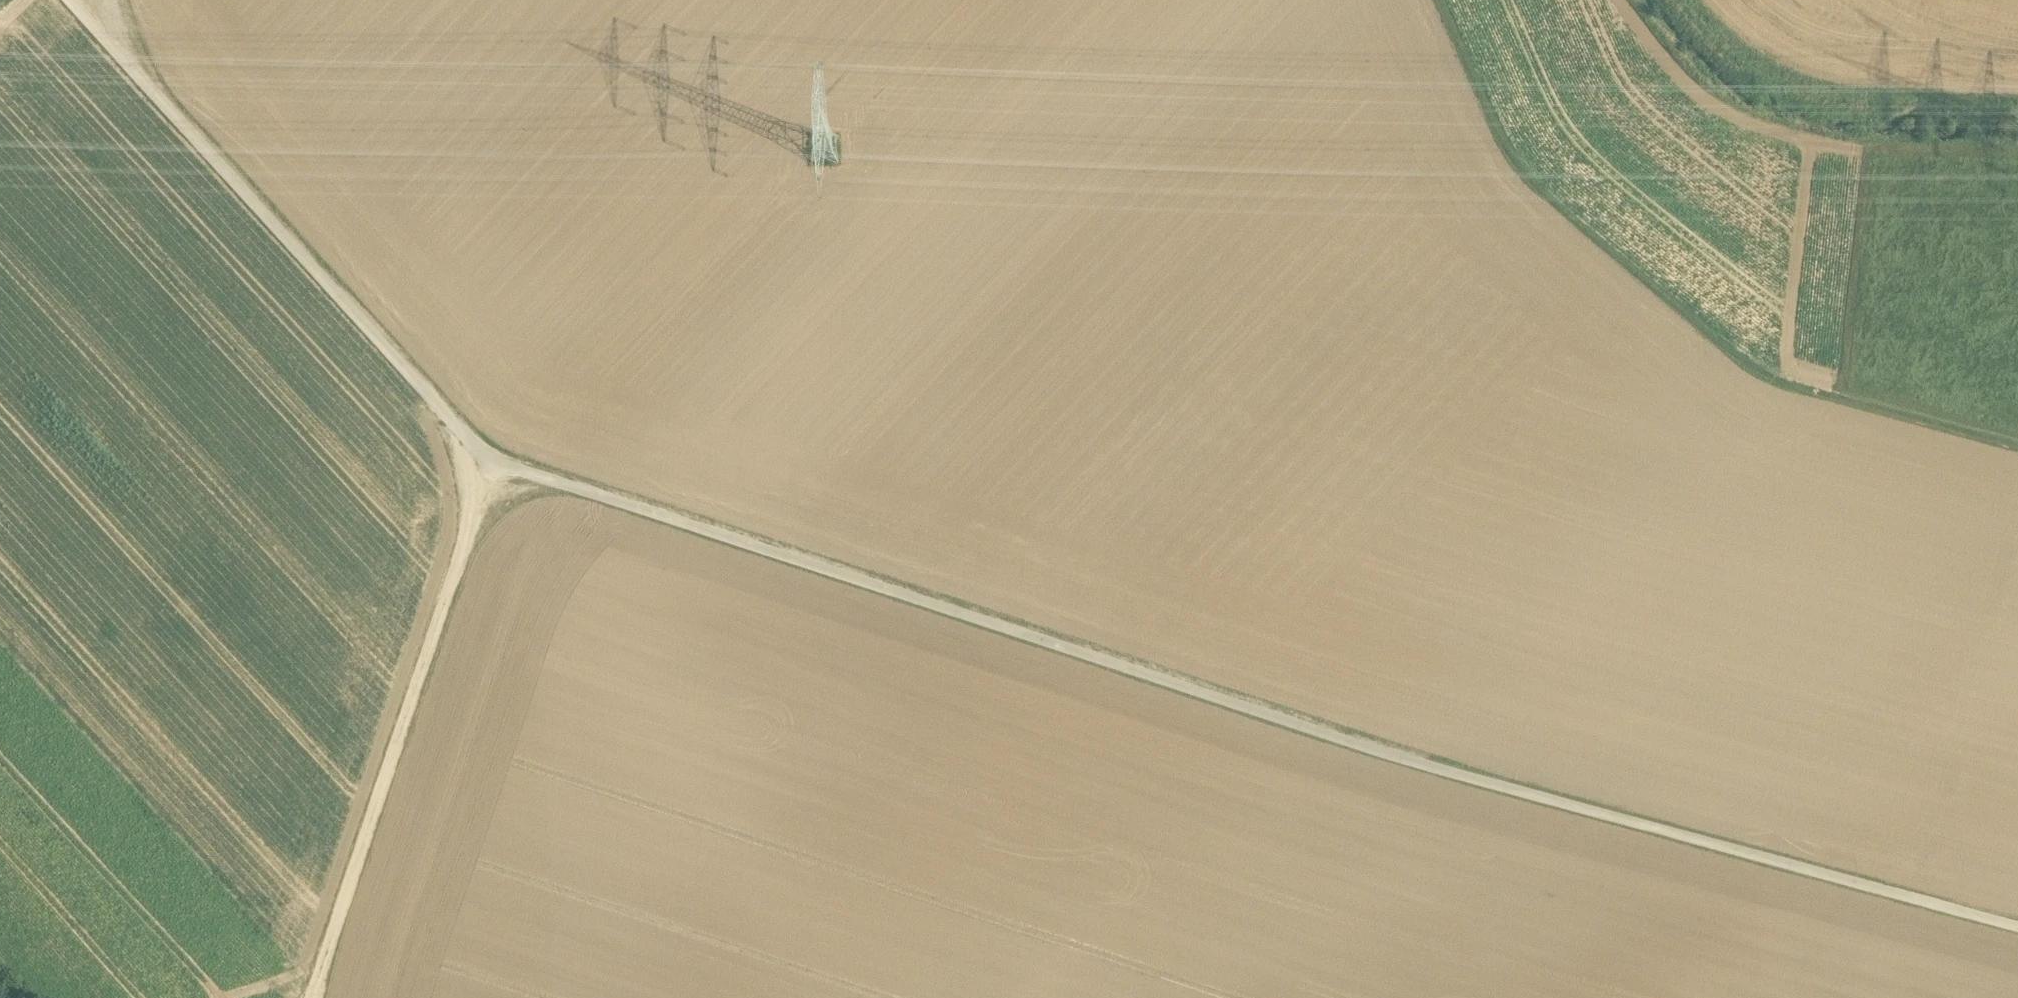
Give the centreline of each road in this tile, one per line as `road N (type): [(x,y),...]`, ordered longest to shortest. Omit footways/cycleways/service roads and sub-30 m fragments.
road 1 (track): [(71,0),(496,464),(1346,741),(2017,926)]
road 2 (track): [(1438,0),(1520,156),(1670,302),(1780,376),(2017,444)]
road 3 (track): [(496,464),(312,997)]

